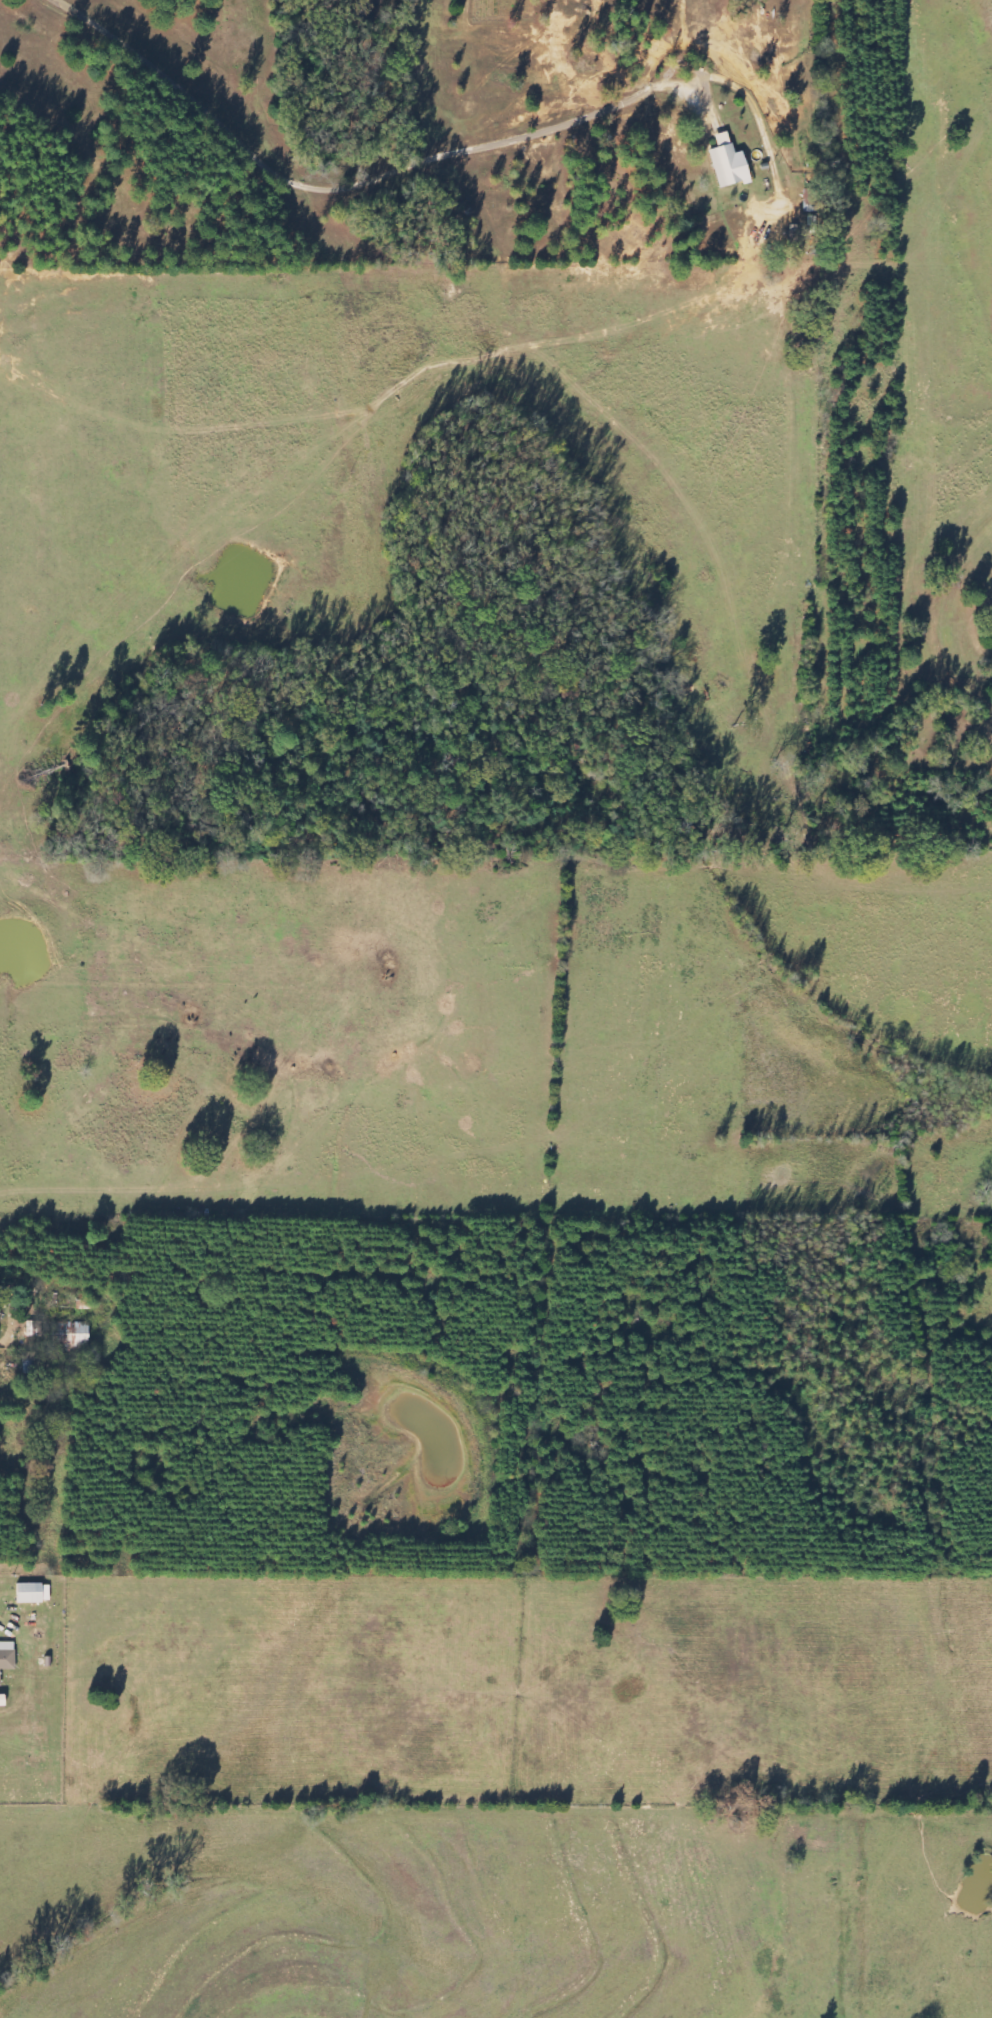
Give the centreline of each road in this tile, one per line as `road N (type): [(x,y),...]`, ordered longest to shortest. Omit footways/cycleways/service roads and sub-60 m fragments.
road 1 (residential): [(55,0),(290,176),(330,184),(545,142),(620,73),(663,51),(733,48),(770,69),(793,105),(795,204)]
road 2 (residential): [(0,1537),(74,1436)]

